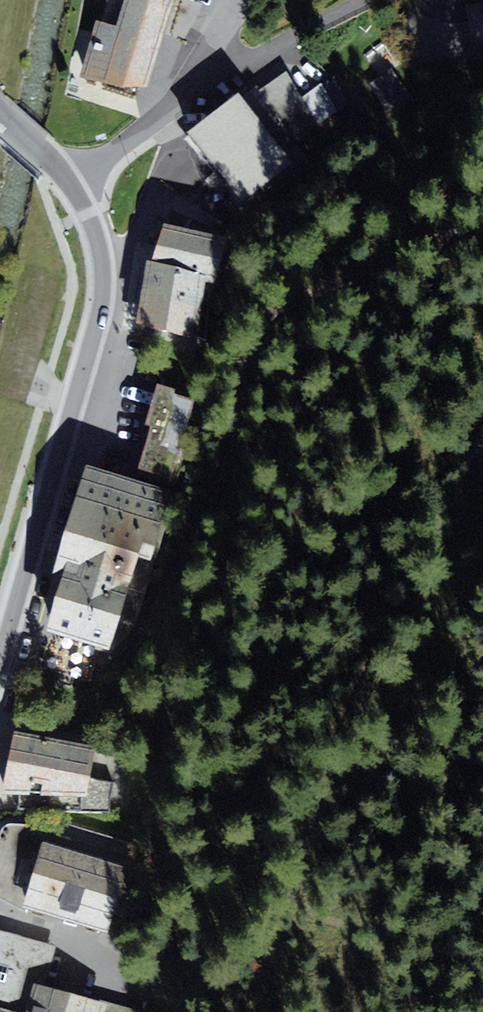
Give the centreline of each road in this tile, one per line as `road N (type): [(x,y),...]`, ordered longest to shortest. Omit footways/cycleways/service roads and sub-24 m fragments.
road 1 (track): [(0,721),(93,737),(201,532),(257,347),(278,312),(482,226)]
road 2 (tertiary): [(0,662),(103,298),(98,241),(70,181)]
road 3 (residential): [(181,99),(373,0)]
road 4 (residential): [(70,181),(181,99)]

